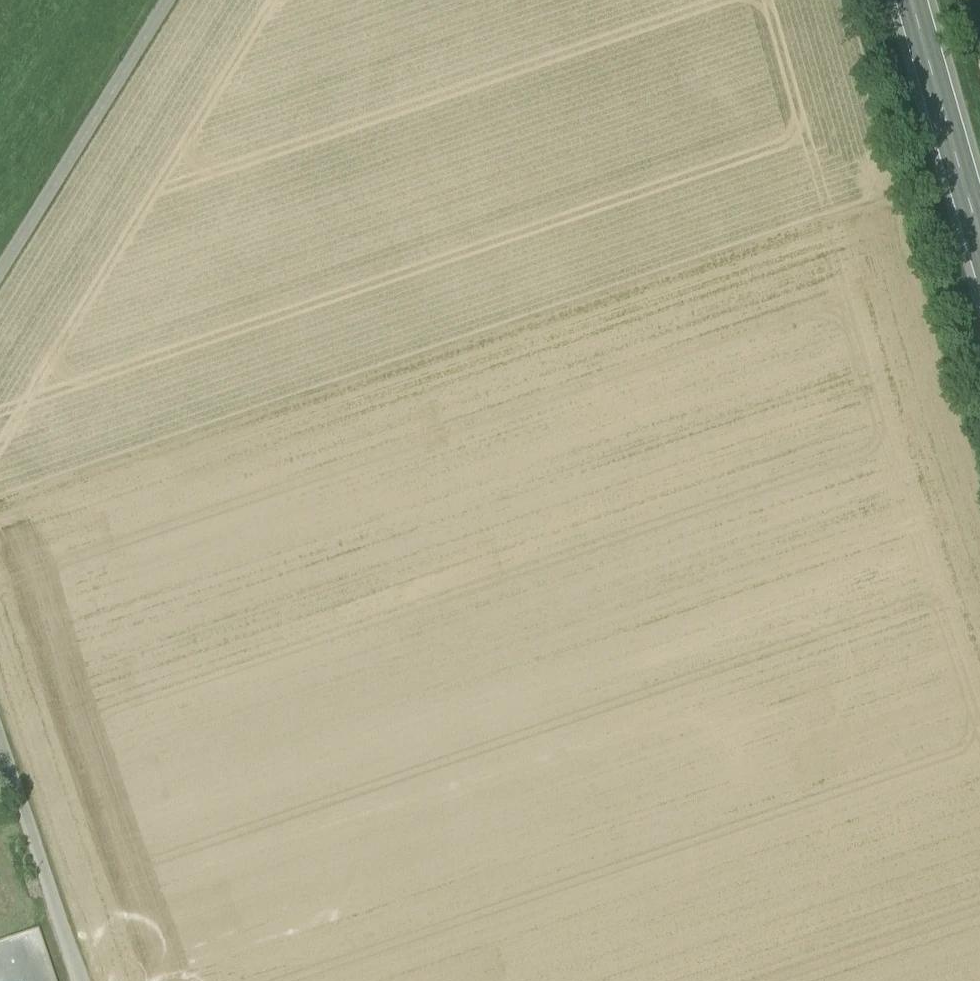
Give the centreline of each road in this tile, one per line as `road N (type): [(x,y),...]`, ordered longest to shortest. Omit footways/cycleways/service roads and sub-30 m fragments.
road 1 (unclassified): [(169,0),(0,277)]
road 2 (unclassified): [(0,742),(80,980)]
road 3 (secondary): [(916,0),(979,210)]

